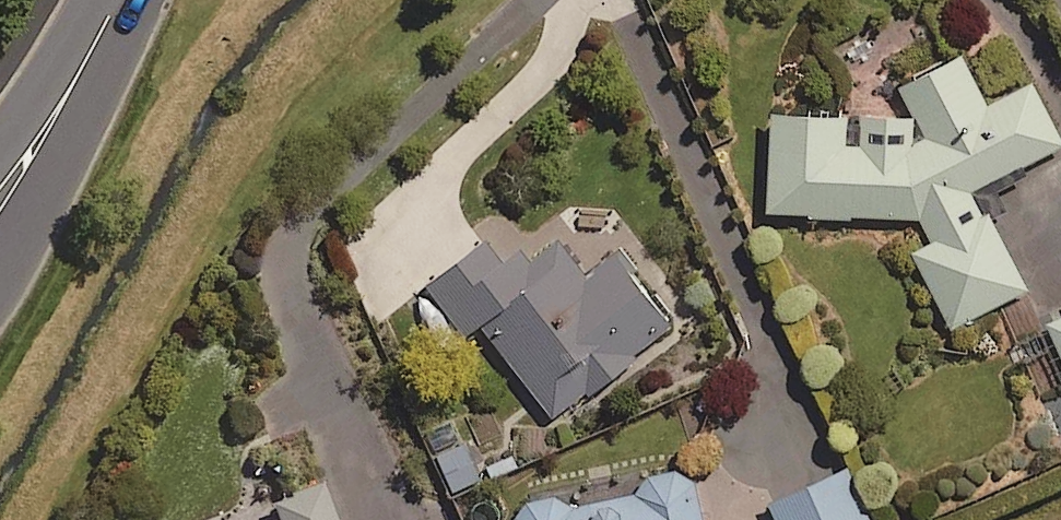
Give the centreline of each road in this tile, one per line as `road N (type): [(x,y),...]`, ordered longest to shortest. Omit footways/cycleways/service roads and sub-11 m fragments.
road 1 (tertiary): [(110,11),(91,105),(54,186),(0,274)]
road 2 (tertiary): [(0,156),(110,11)]

